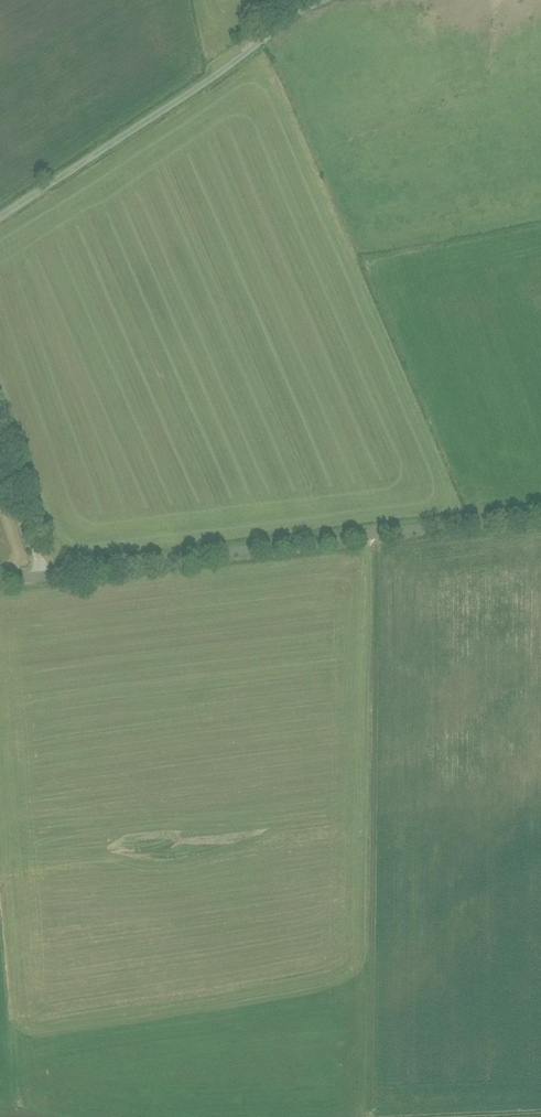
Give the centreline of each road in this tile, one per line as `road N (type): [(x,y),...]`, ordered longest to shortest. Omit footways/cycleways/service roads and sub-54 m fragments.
road 1 (unclassified): [(0,581),(540,513)]

